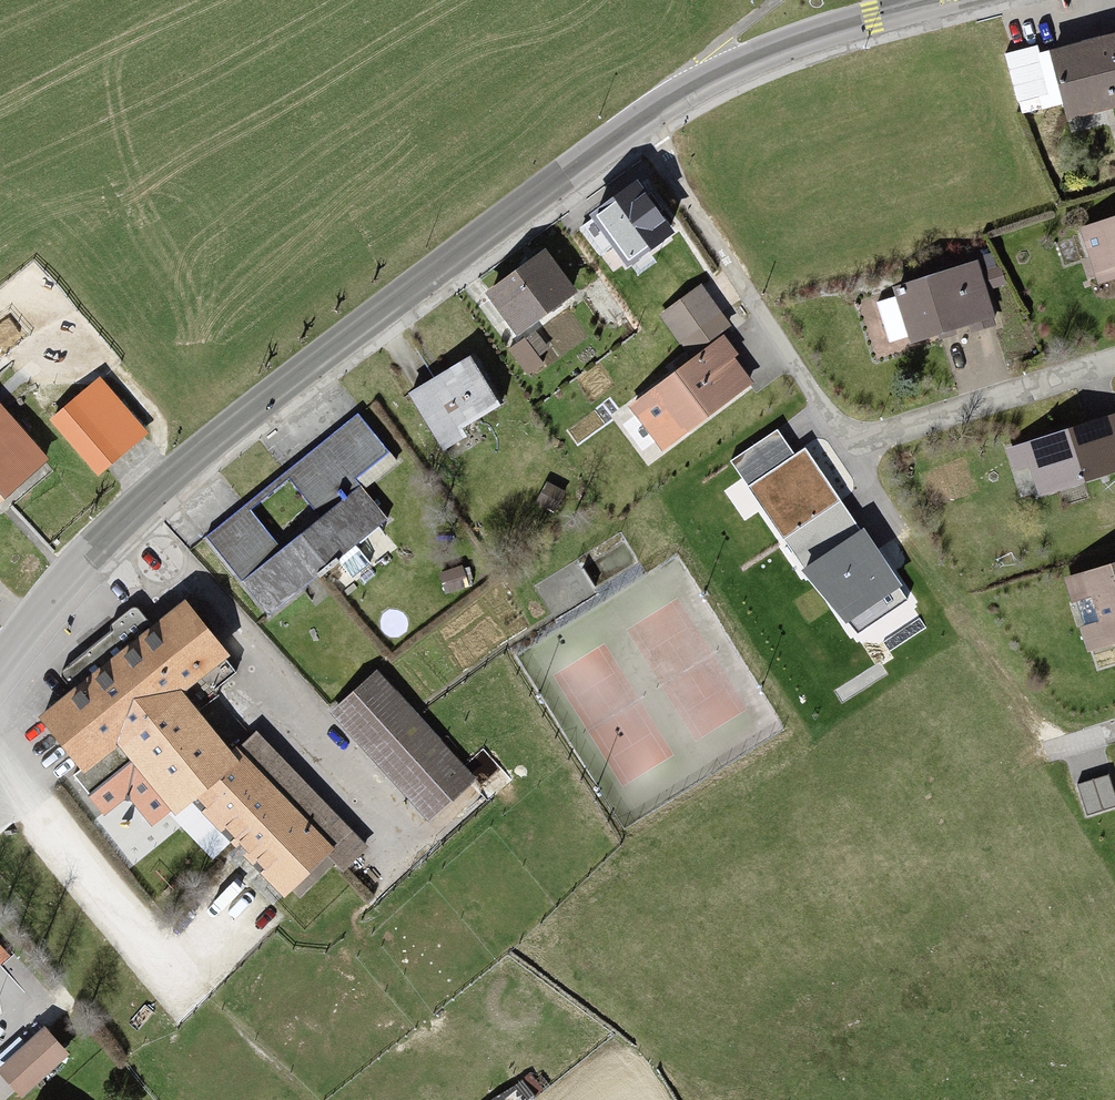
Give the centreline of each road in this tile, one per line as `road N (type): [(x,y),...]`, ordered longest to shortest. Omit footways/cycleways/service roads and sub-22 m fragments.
road 1 (secondary): [(0,663),(133,507),(238,414),(629,119)]
road 2 (residential): [(629,119),(849,450),(1114,363)]
road 3 (residential): [(1063,754),(943,817),(649,1055)]
road 4 (track): [(849,450),(933,582),(1063,754)]
road 5 (secondary): [(629,119),(816,35),(943,0)]

